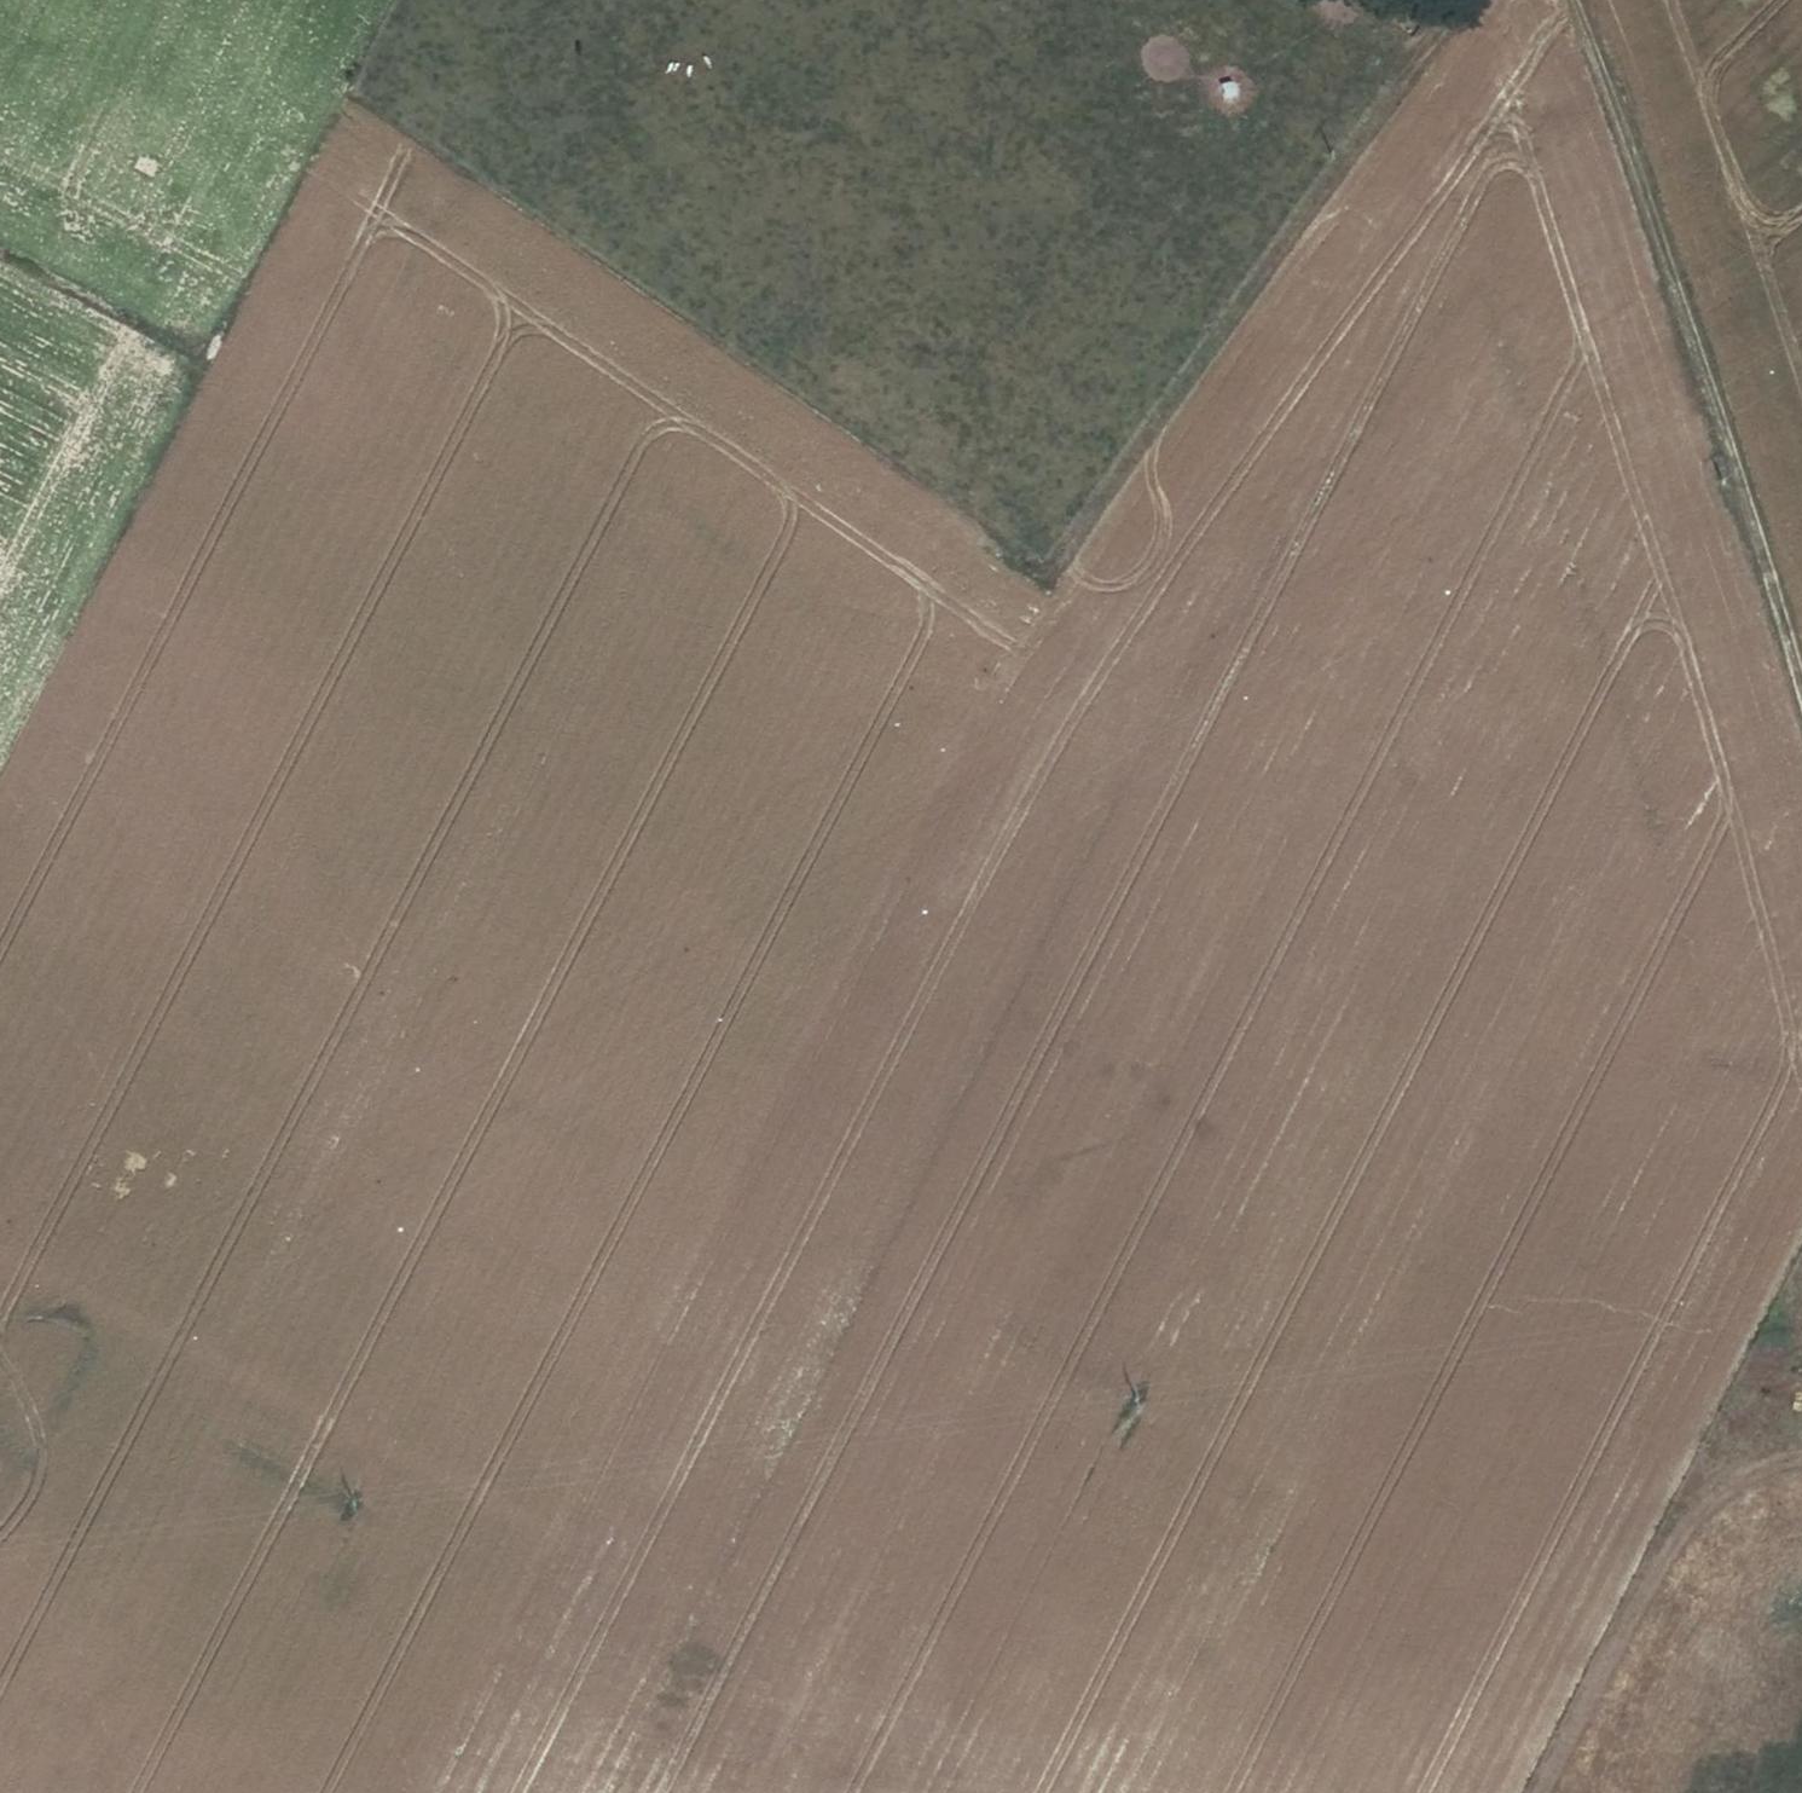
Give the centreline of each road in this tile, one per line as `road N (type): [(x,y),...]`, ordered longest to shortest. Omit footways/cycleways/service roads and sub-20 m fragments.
road 1 (track): [(1572,0),(1801,658)]

